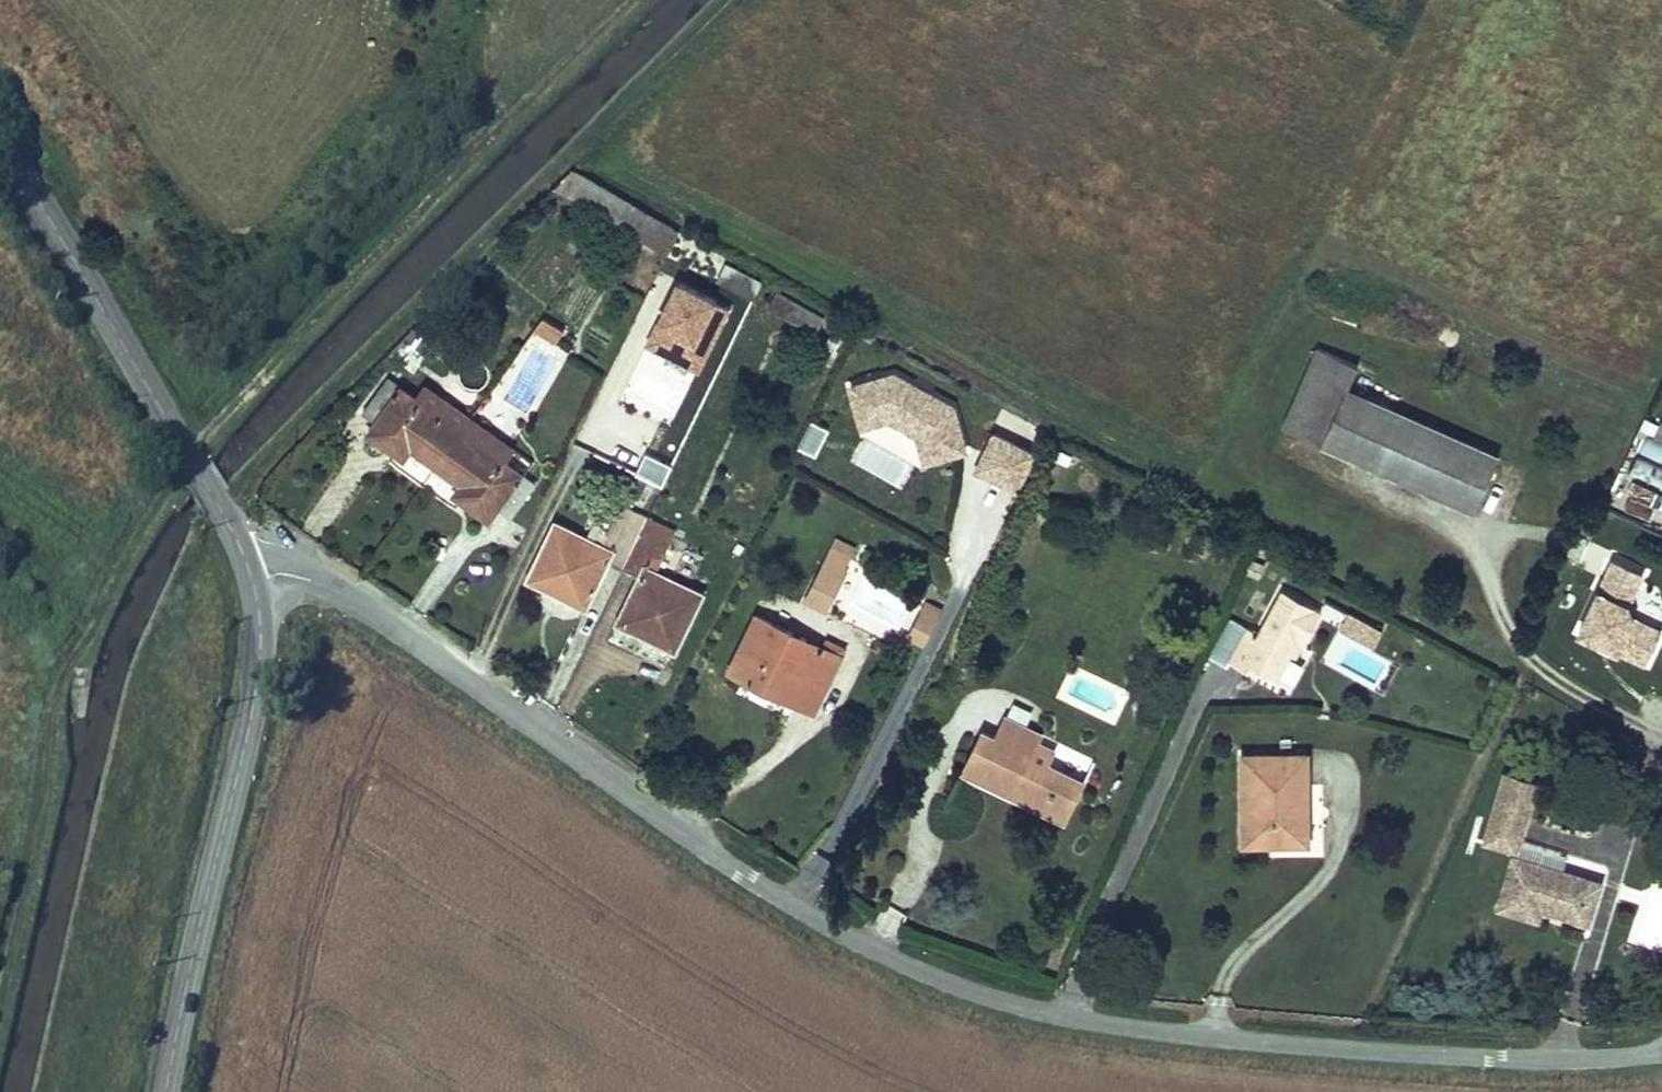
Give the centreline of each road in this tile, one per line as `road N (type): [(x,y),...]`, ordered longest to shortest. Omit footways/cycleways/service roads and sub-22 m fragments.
road 1 (unclassified): [(251,581),(282,573),(323,583),(373,609),(757,876),(901,960),(991,992),(1204,1030),(1470,1051),(1661,1047)]
road 2 (track): [(181,444),(208,426),(635,0)]
road 3 (track): [(191,461),(58,688),(0,1001)]
road 4 (tertiary): [(168,1091),(184,992),(253,711),(260,623),(251,581)]
road 5 (tertiary): [(0,143),(222,513),(251,581)]

